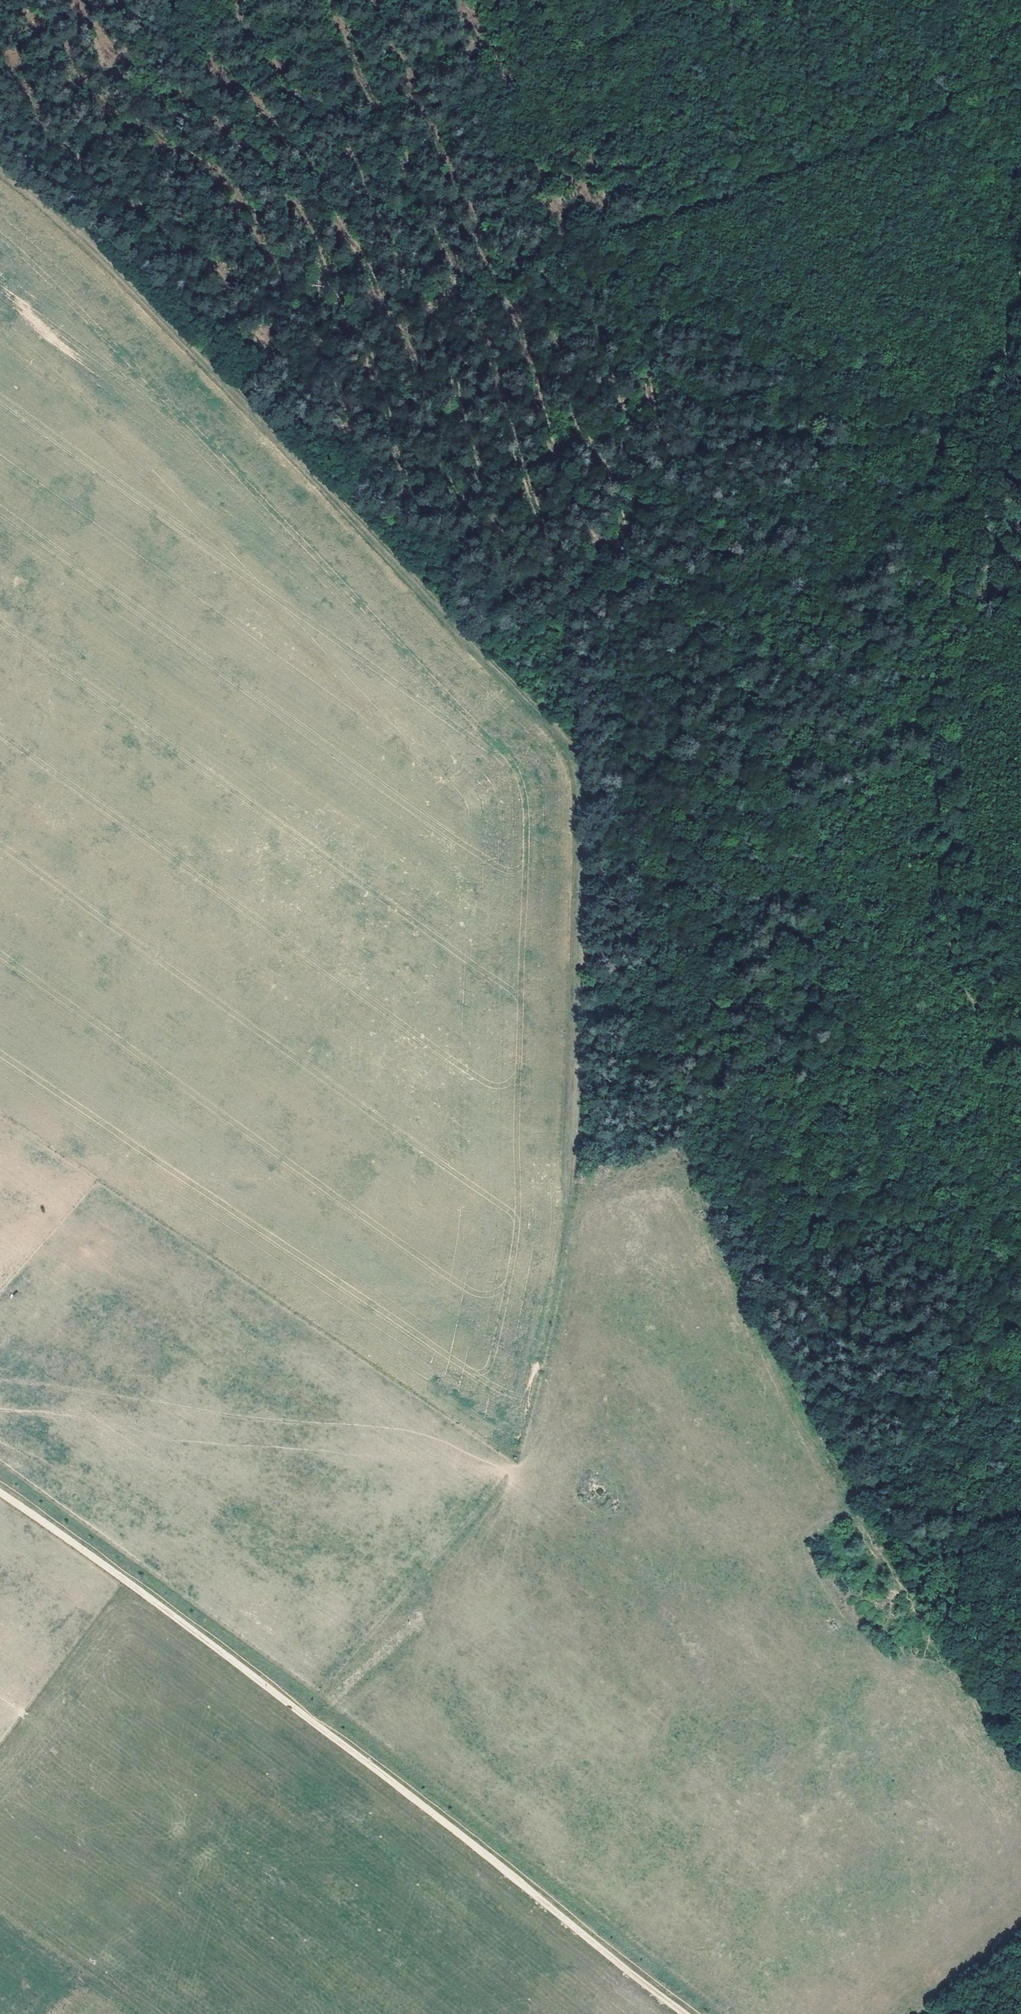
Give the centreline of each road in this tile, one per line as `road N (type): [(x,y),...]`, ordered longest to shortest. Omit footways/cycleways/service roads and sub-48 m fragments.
road 1 (track): [(0,160),(559,735),(624,787)]
road 2 (track): [(682,2013),(199,1636),(0,1494)]
road 3 (track): [(1020,969),(997,922),(991,823),(964,672),(984,521),(1020,393)]

